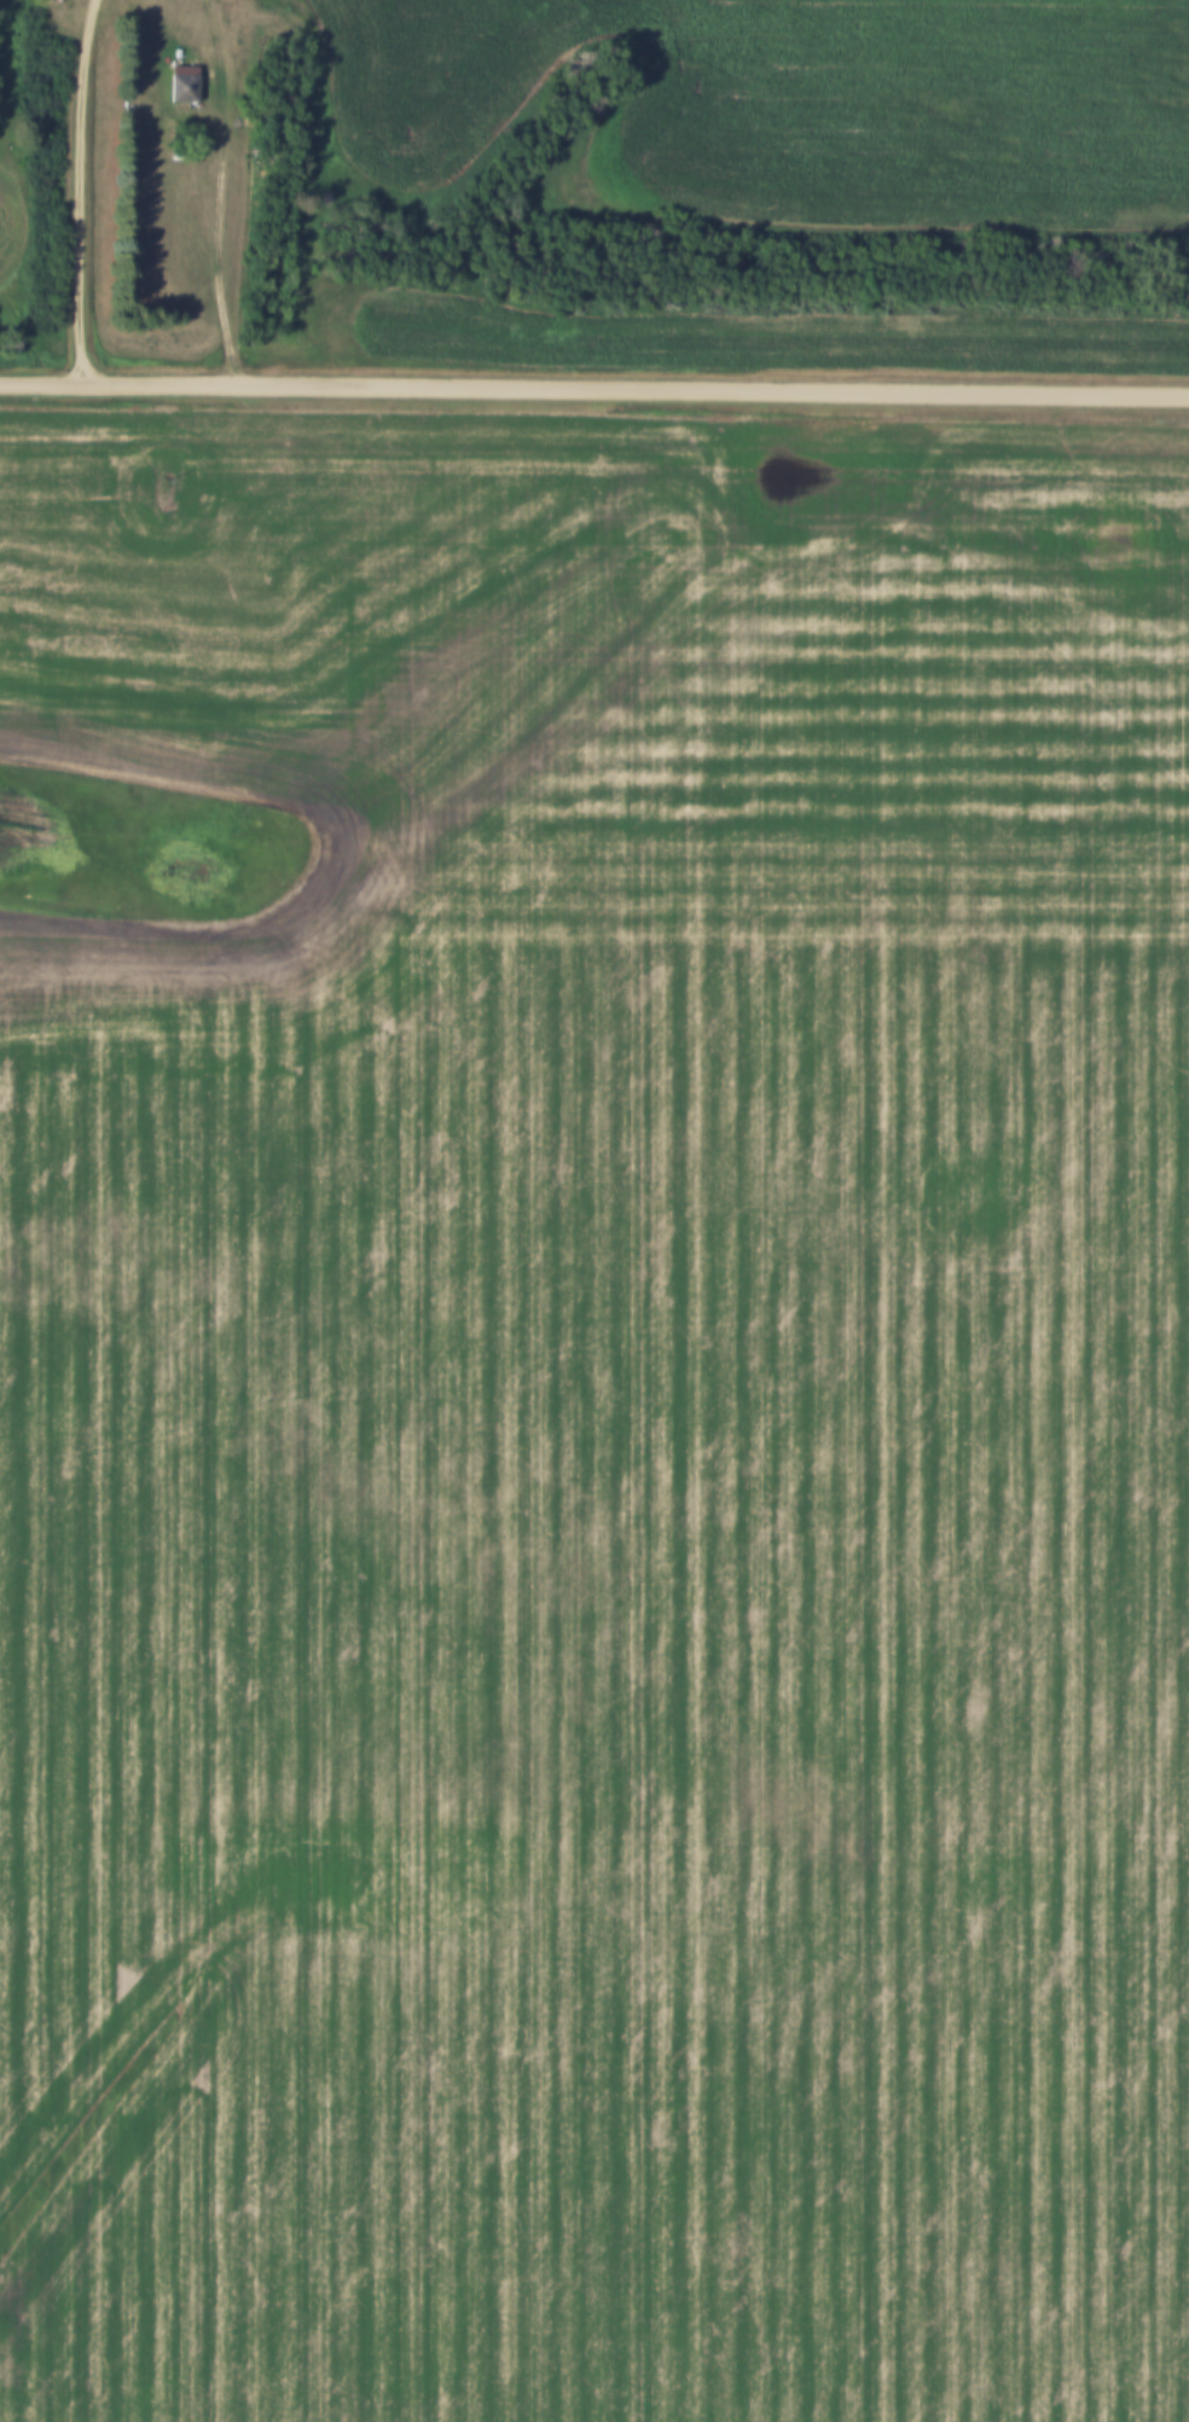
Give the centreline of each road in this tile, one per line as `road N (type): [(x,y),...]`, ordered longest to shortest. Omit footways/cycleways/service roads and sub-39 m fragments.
road 1 (residential): [(1188,392),(0,380)]

